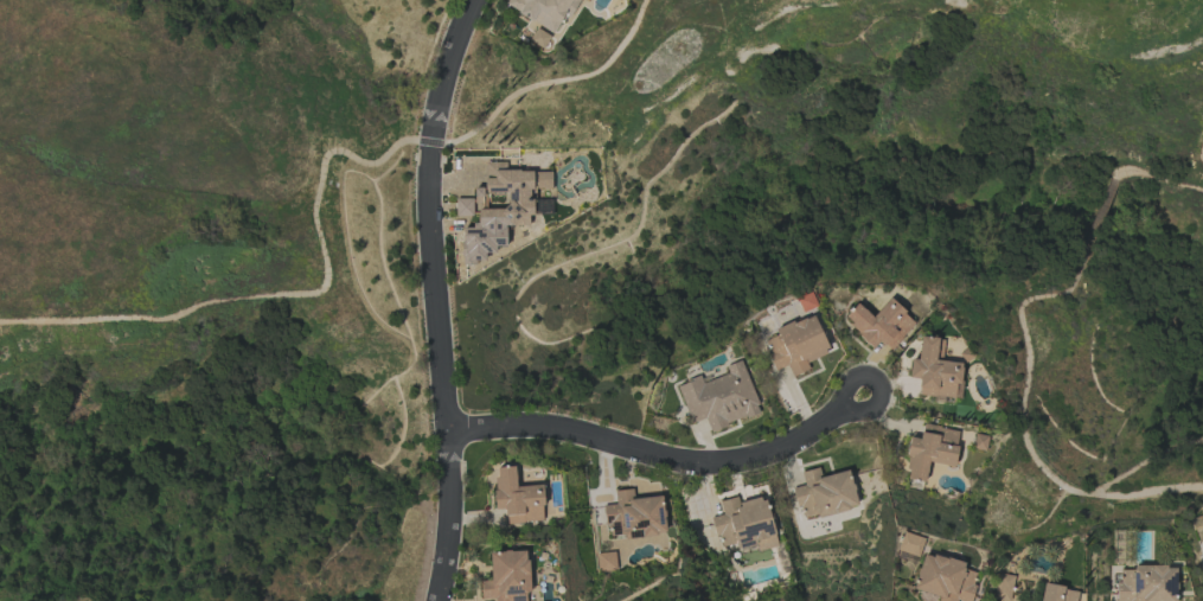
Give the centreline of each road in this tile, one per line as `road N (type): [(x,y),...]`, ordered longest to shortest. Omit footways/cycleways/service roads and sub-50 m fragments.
road 1 (residential): [(441,600),(454,480),(431,156),(455,50),(476,0)]
road 2 (residential): [(866,395),(824,429),(736,467),(692,474),(543,428),(450,431)]

